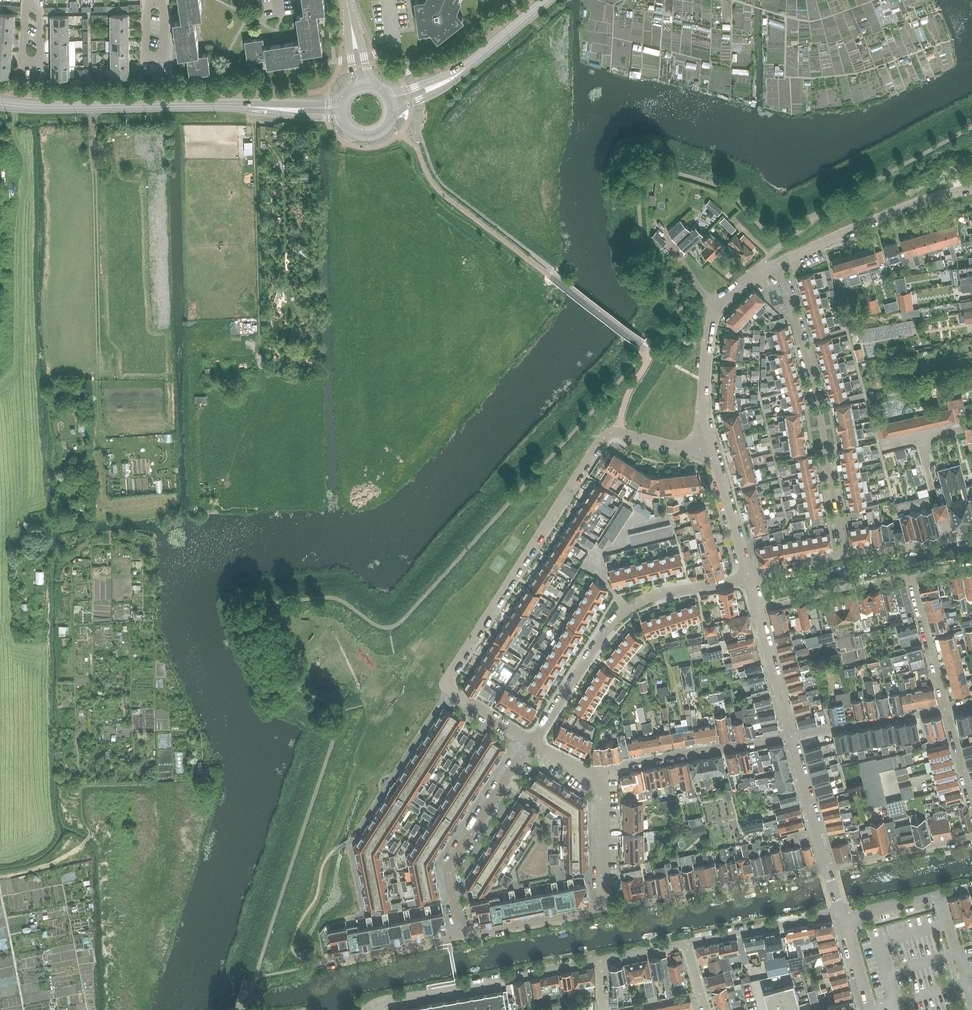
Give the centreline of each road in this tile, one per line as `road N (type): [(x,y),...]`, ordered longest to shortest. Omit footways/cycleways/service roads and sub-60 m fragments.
road 1 (residential): [(533,742),(448,683),(602,440),(618,433)]
road 2 (residential): [(847,559),(827,440),(780,265)]
road 3 (tertiary): [(0,104),(257,107)]
road 4 (residential): [(371,1009),(388,999),(602,961)]
road 5 (residential): [(604,909),(828,865)]
road 6 (residential): [(459,935),(447,869),(533,742)]
road 7 (residential): [(780,265),(971,190)]
road 8 (residential): [(602,774),(791,736)]
road 9 (residential): [(533,742),(627,609)]
road 10 (residential): [(791,736),(947,708)]
road 11 (residential): [(758,608),(913,579)]
road 12 (residential): [(688,944),(840,913)]
road 13 (residential): [(604,909),(459,935)]
road 14 (residential): [(459,935),(315,963)]
road 15 (residential): [(828,865),(971,836)]
road 16 (residential): [(714,448),(705,381),(716,308)]
road 17 (residential): [(28,6),(20,65),(42,65),(41,6)]
road 18 (residential): [(716,308),(663,232),(691,208),(699,212)]
road 19 (residential): [(627,609),(601,555),(622,545),(633,527),(665,520)]
road 20 (residential): [(163,1),(165,61),(144,61),(146,7)]
road 21 (residential): [(604,909),(602,774)]
road 22 (residential): [(749,578),(714,448)]
road 23 (residential): [(828,865),(791,736)]
road 24 (residential): [(947,708),(913,579)]
road 25 (residential): [(791,736),(758,608)]
road 26 (residential): [(846,921),(971,888)]
road 27 (residential): [(847,559),(971,532)]
road 28 (residential): [(627,609),(749,578)]

